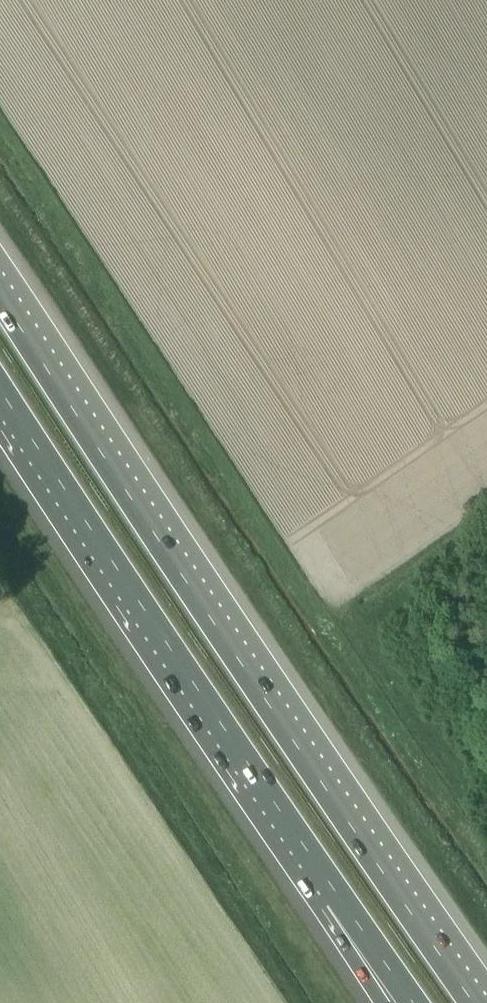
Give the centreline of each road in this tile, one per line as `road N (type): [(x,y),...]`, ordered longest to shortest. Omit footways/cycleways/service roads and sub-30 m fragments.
road 1 (motorway): [(474,1002),(0,296)]
road 2 (motorway): [(0,387),(339,898)]
road 3 (motorway): [(339,898),(413,1002)]
road 4 (motorway): [(339,898),(397,1002)]

